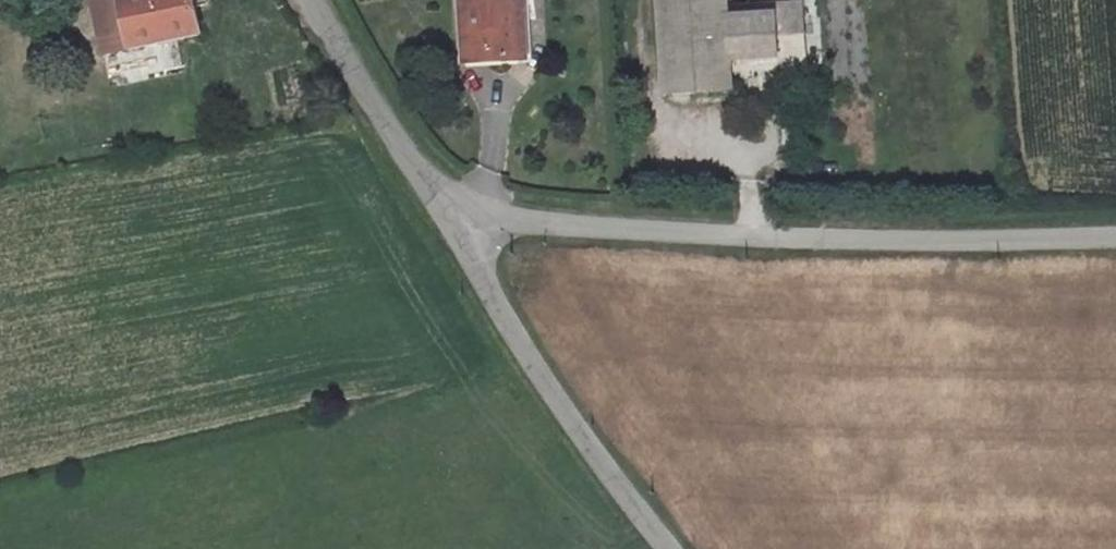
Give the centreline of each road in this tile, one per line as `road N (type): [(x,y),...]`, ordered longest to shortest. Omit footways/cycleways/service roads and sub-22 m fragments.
road 1 (unclassified): [(1115,238),(750,236),(441,215)]
road 2 (unclassified): [(441,215),(517,344),(668,548)]
road 3 (unclassified): [(441,215),(308,0)]

